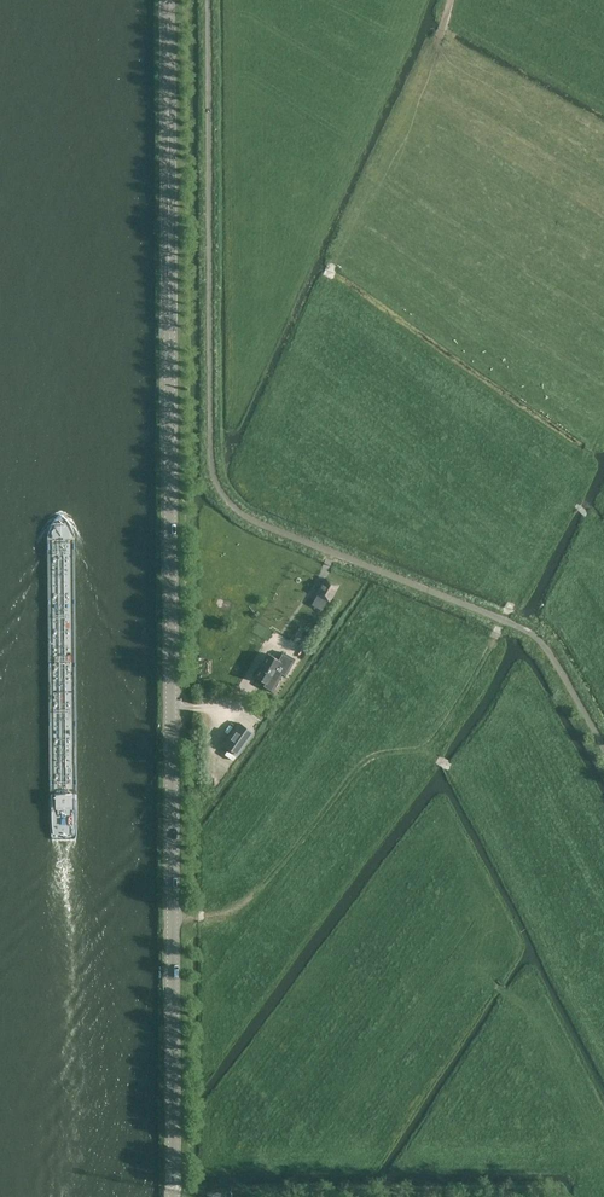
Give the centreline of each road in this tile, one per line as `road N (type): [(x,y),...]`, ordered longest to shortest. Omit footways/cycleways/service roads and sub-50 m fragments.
road 1 (tertiary): [(174,1196),(168,0)]
road 2 (track): [(503,622),(434,734),(421,746),(366,759),(253,895),(216,916),(172,918)]
road 3 (track): [(454,0),(327,282)]
road 4 (track): [(503,622),(576,505),(582,473)]

